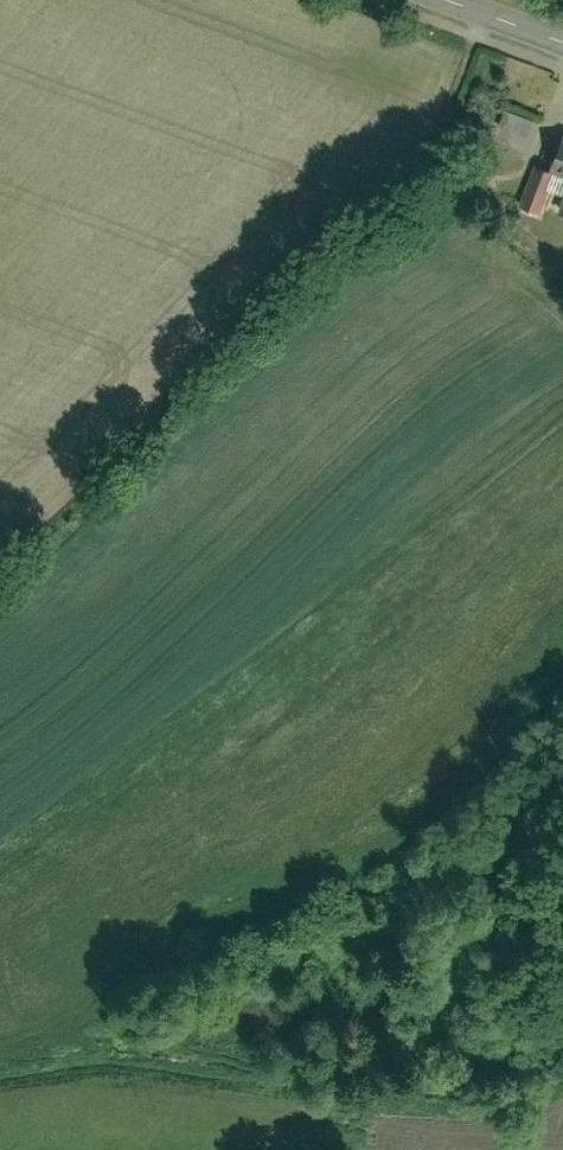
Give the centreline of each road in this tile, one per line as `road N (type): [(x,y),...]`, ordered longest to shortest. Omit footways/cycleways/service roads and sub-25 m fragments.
road 1 (tertiary): [(448,0),(562,42)]

